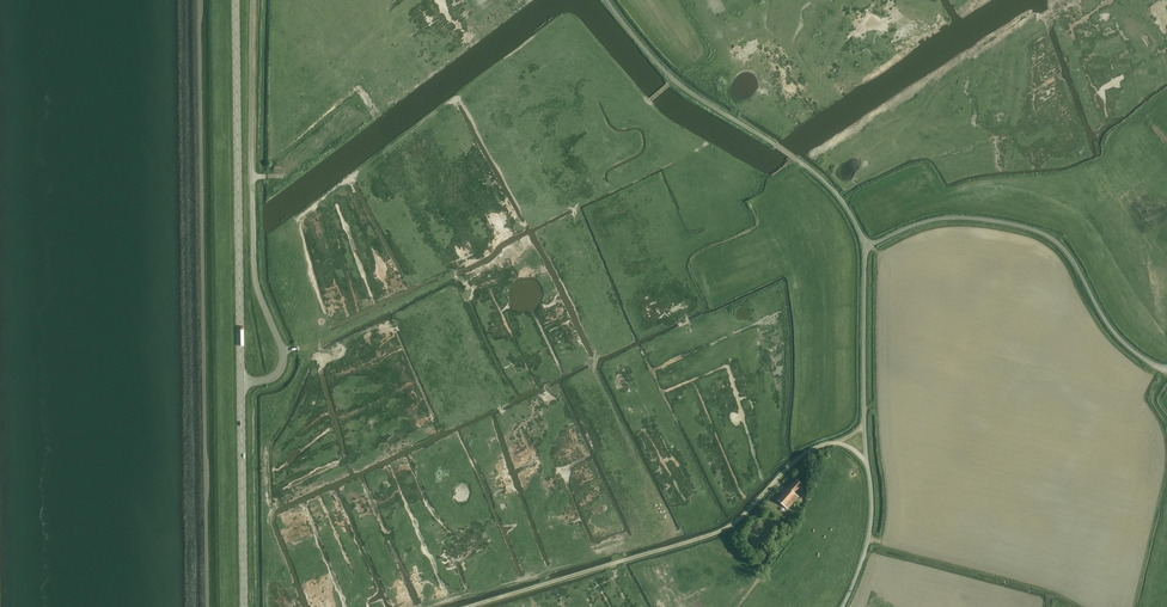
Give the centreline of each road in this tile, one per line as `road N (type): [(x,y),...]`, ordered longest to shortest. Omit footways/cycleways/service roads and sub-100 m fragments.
road 1 (unclassified): [(242,381),(272,378),(284,356),(256,280),(255,0)]
road 2 (unclassified): [(470,606),(725,529),(796,461),(832,443)]
road 3 (tertiary): [(242,381),(236,0)]
road 4 (unclassified): [(866,247),(933,219),(1040,232),(1074,260),(1122,341),(1166,368)]
road 5 (unclassified): [(866,247),(822,179),(676,82),(607,0)]
road 6 (tertiary): [(246,606),(242,381)]
road 7 (unclassified): [(863,425),(866,247)]
road 8 (unclassified): [(842,606),(871,521),(867,463)]

